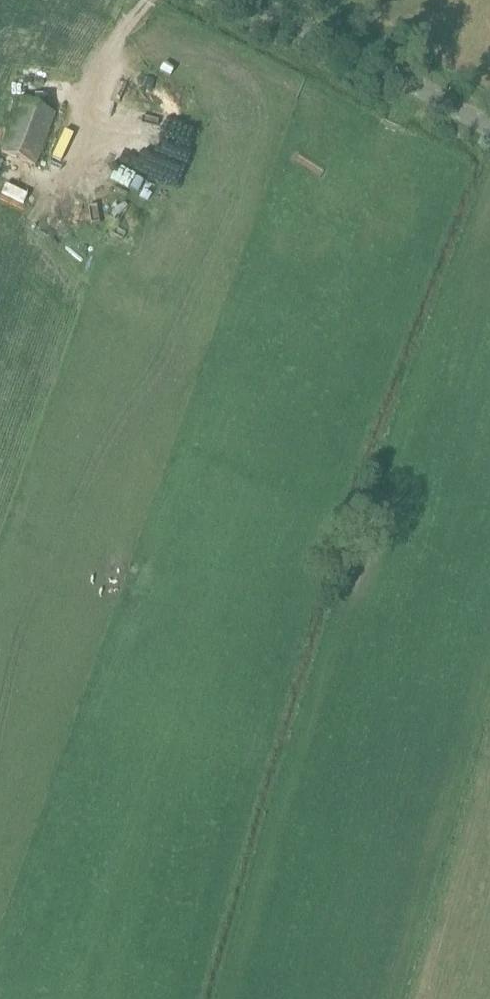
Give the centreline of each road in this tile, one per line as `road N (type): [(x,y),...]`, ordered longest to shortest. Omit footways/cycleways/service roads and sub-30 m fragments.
road 1 (unclassified): [(489,151),(215,0)]

